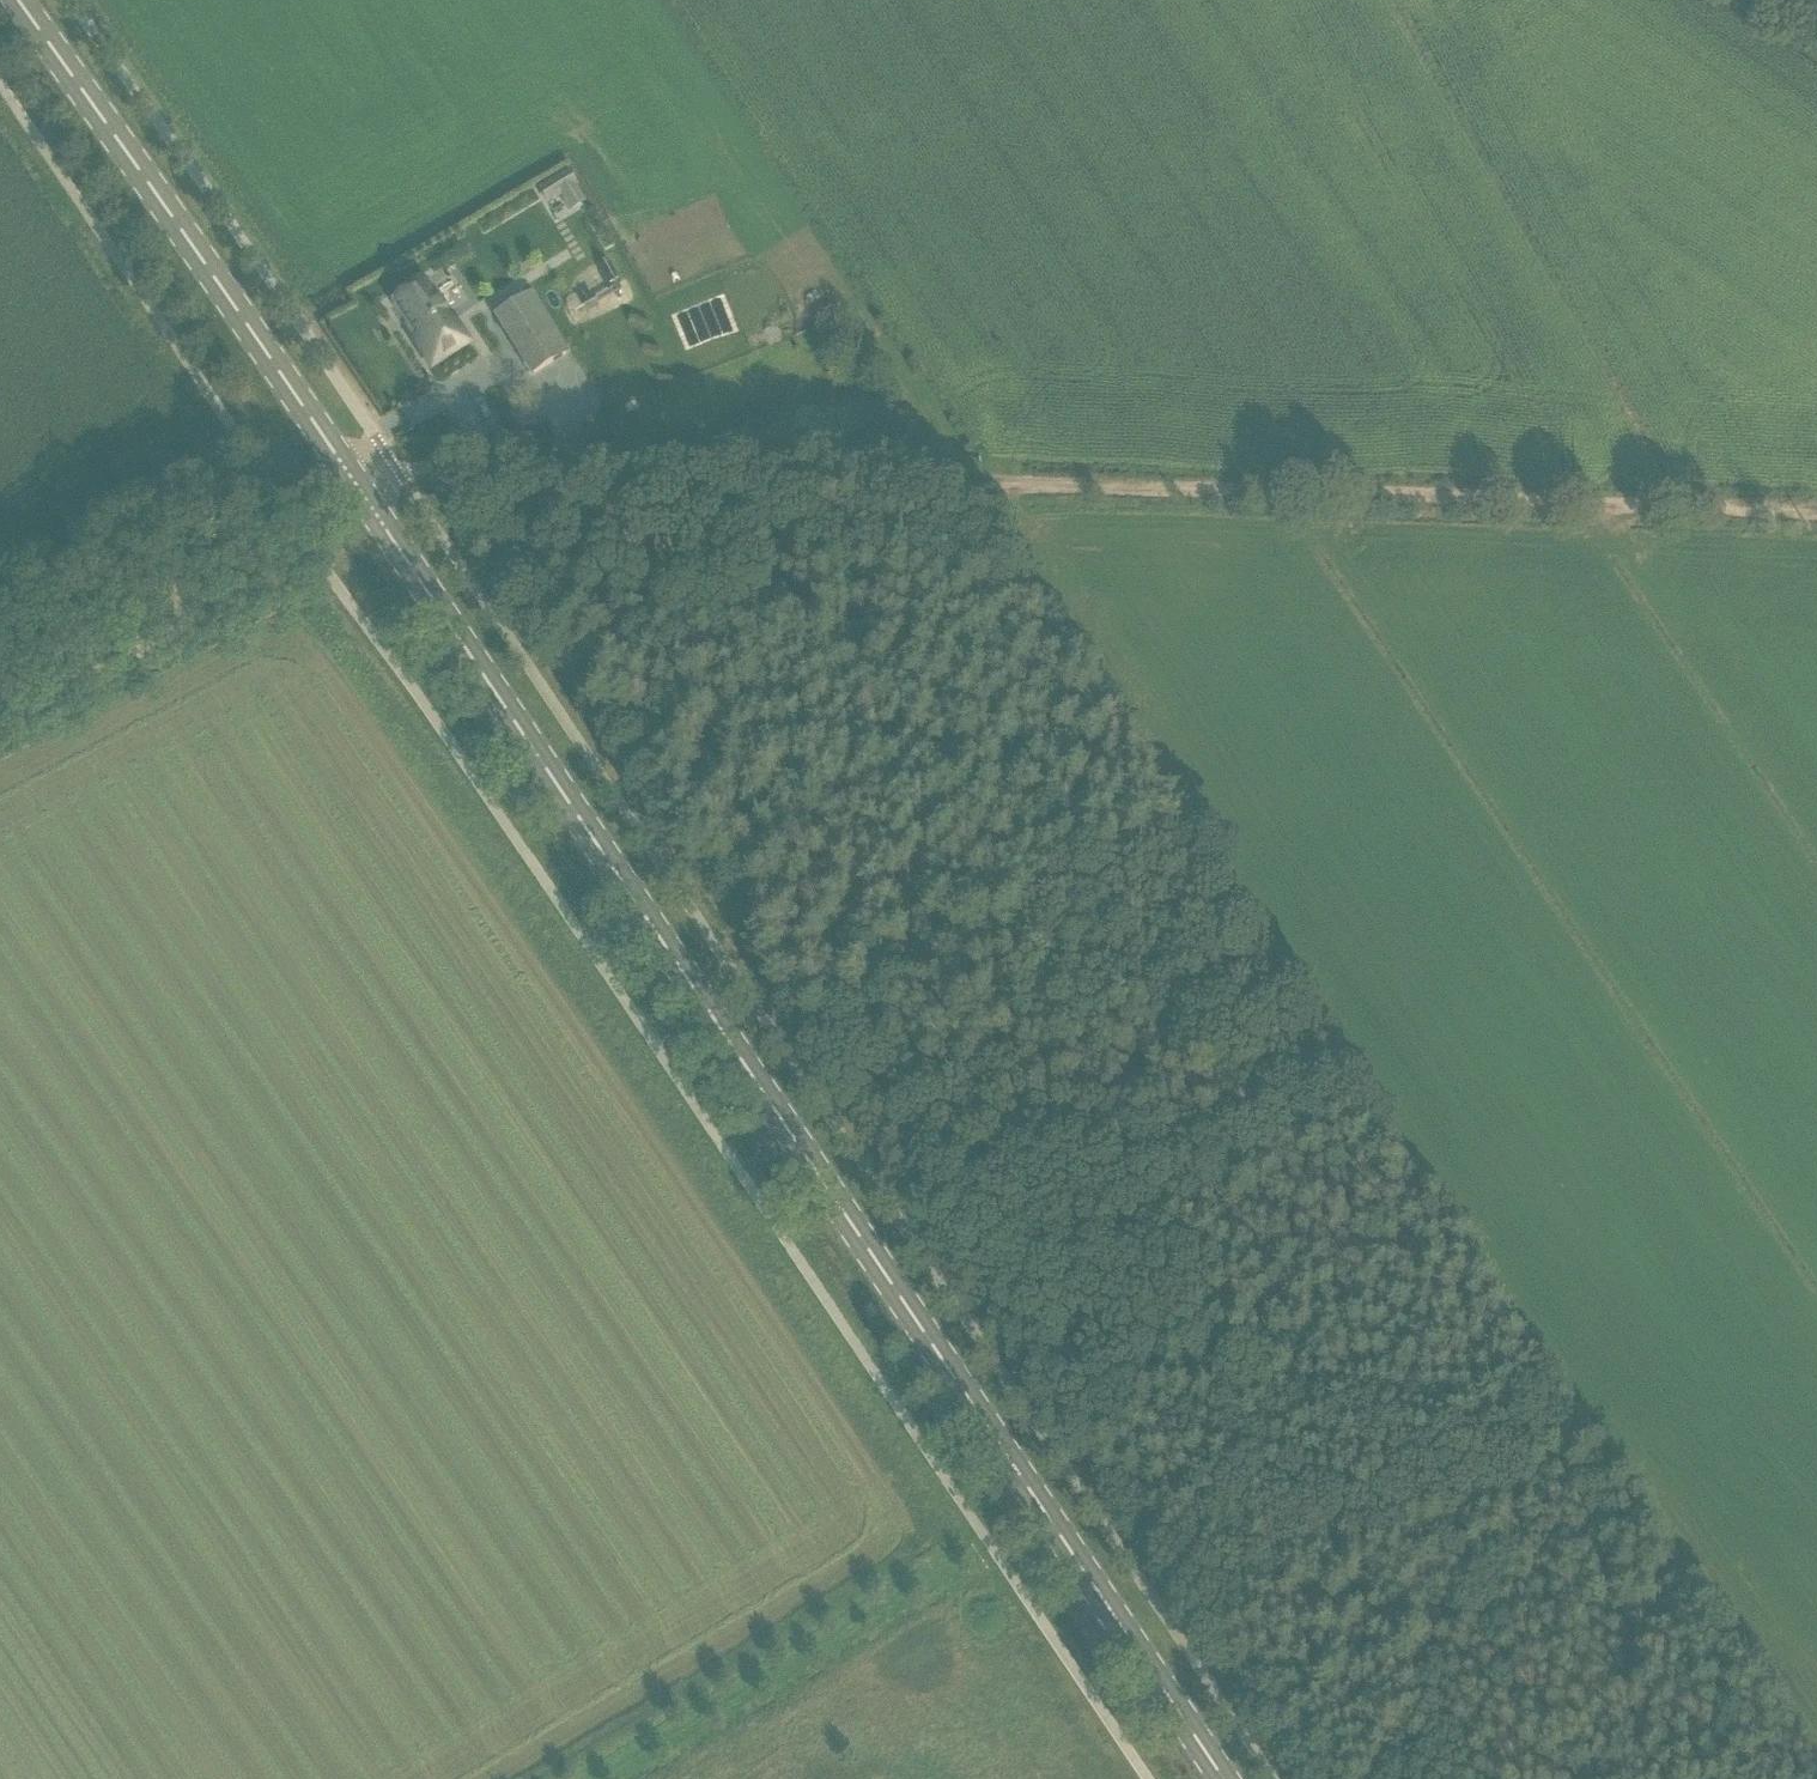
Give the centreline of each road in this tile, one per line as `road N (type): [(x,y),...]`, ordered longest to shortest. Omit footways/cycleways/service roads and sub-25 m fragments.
road 1 (secondary): [(1223,1778),(355,486)]
road 2 (track): [(1816,513),(397,472)]
road 3 (secondary): [(355,486),(17,0)]
road 4 (unclassified): [(0,677),(355,486)]
road 5 (track): [(0,724),(147,648),(206,570)]

